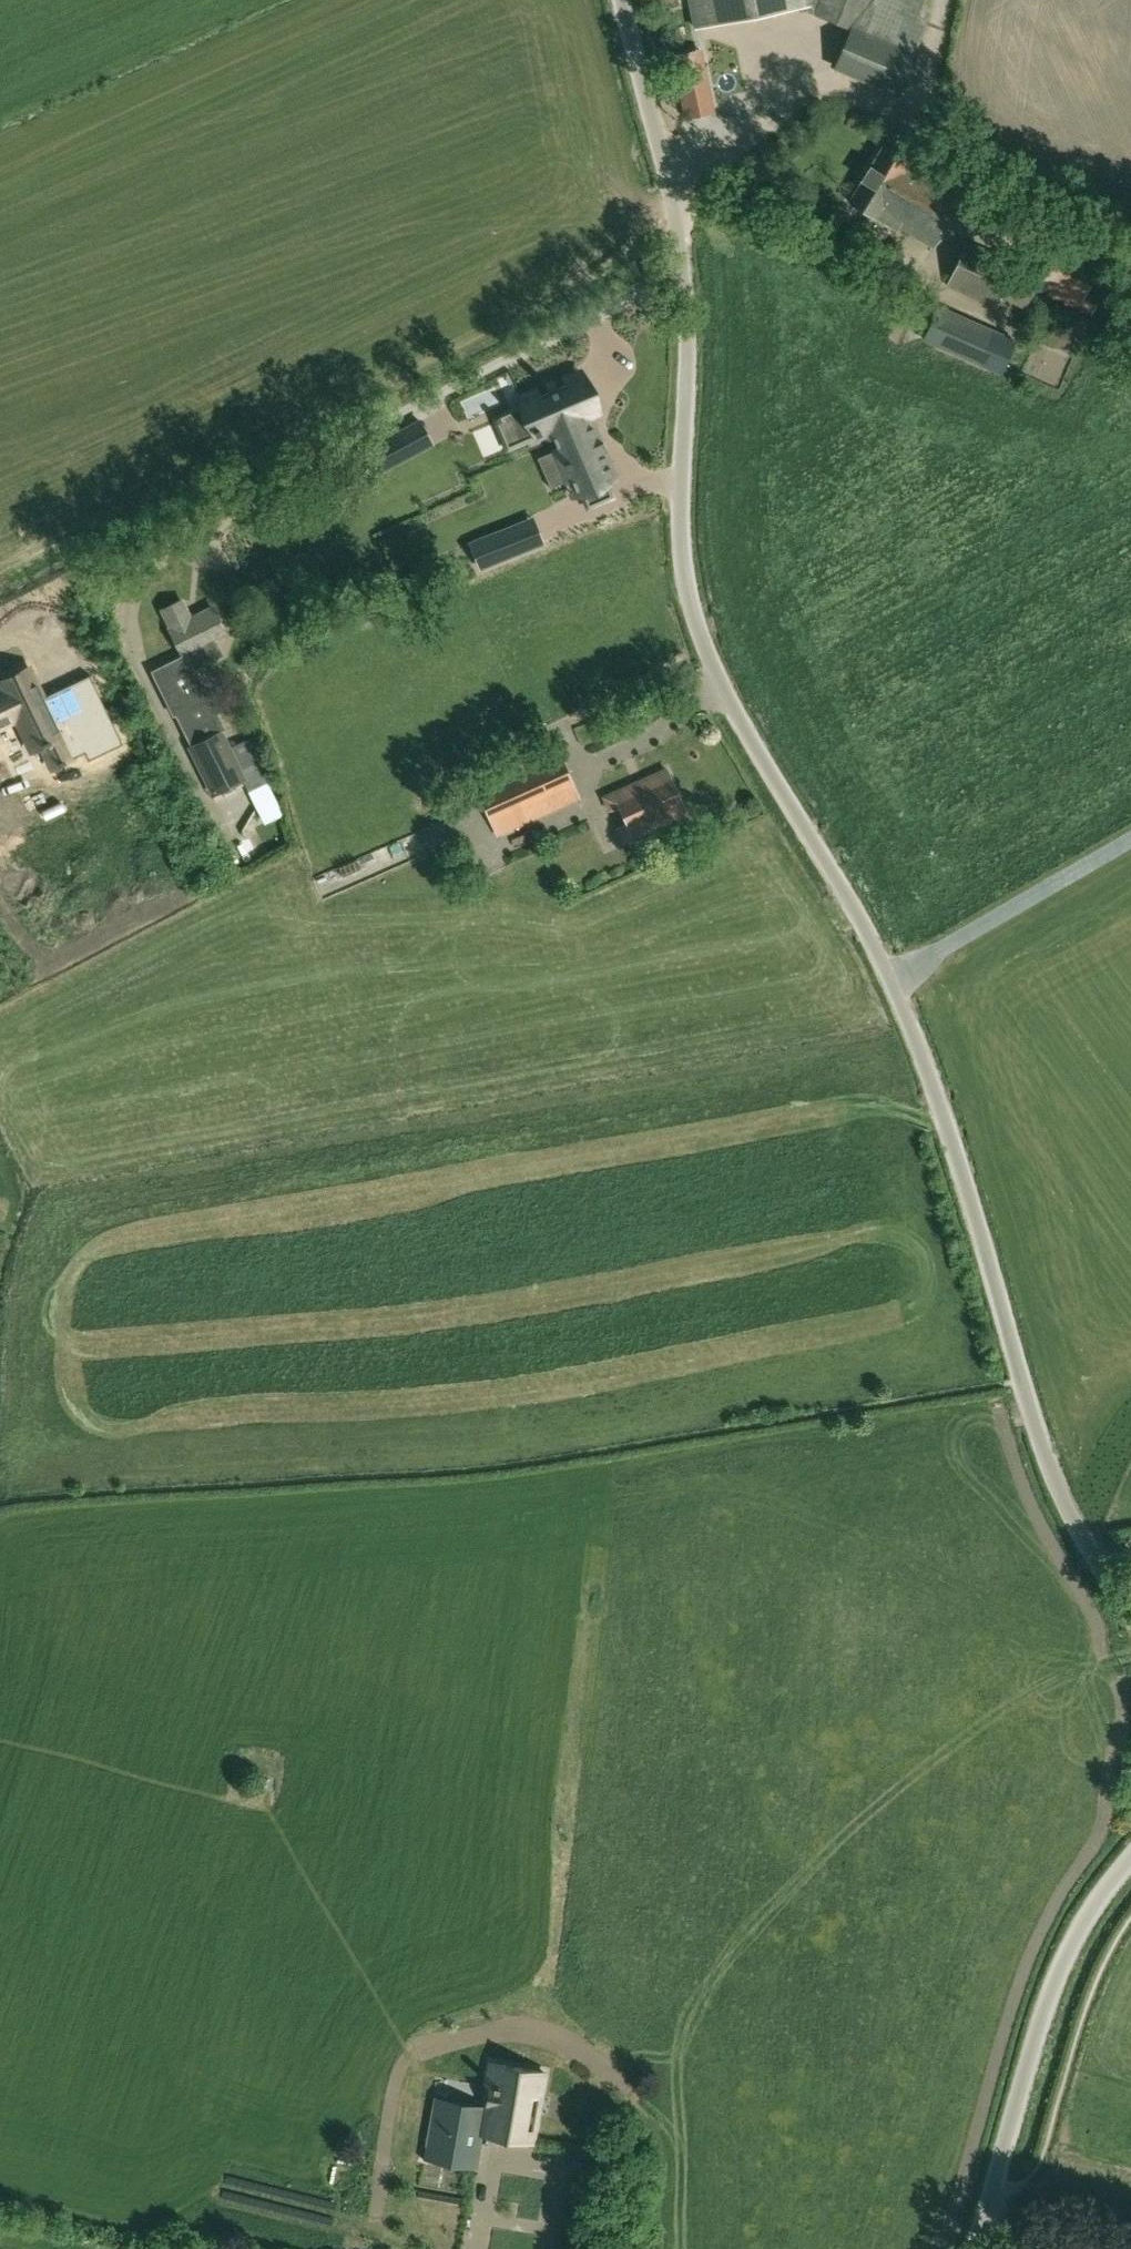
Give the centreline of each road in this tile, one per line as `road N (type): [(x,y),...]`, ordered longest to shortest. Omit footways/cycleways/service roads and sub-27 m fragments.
road 1 (unclassified): [(1130,1613),(1087,1544),(1037,1436),(976,1222),(906,1021),(862,923),(705,655),(680,565),(690,348),(685,263),(624,0)]
road 2 (track): [(0,610),(685,263)]
road 3 (track): [(670,183),(777,105),(835,92),(907,118),(965,166),(1051,219),(1130,233)]
road 4 (unclassified): [(978,2248),(1056,1986),(1077,1938),(1130,1861)]

